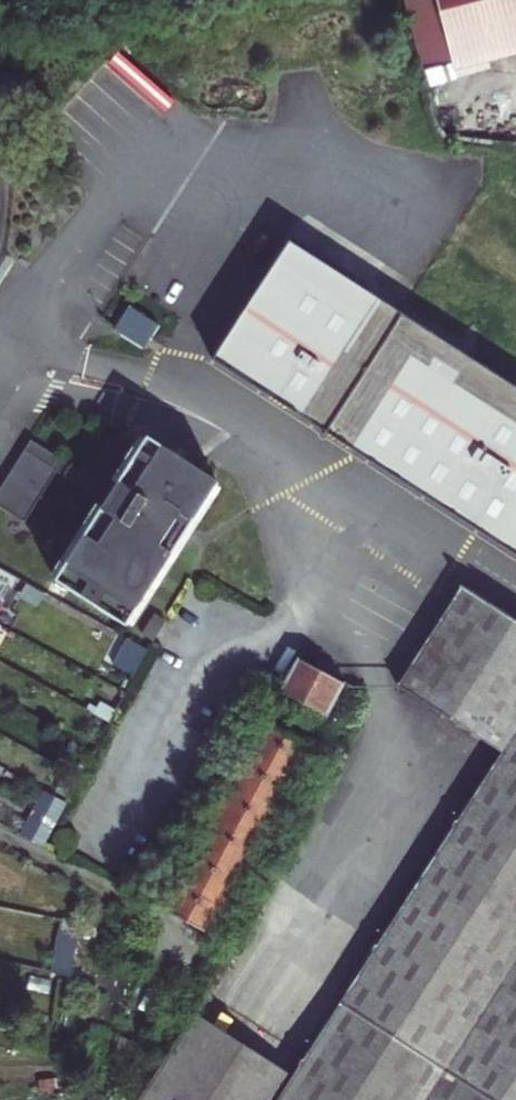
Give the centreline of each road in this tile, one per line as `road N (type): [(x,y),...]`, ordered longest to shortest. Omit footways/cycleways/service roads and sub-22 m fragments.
road 1 (residential): [(0,835),(184,938)]

